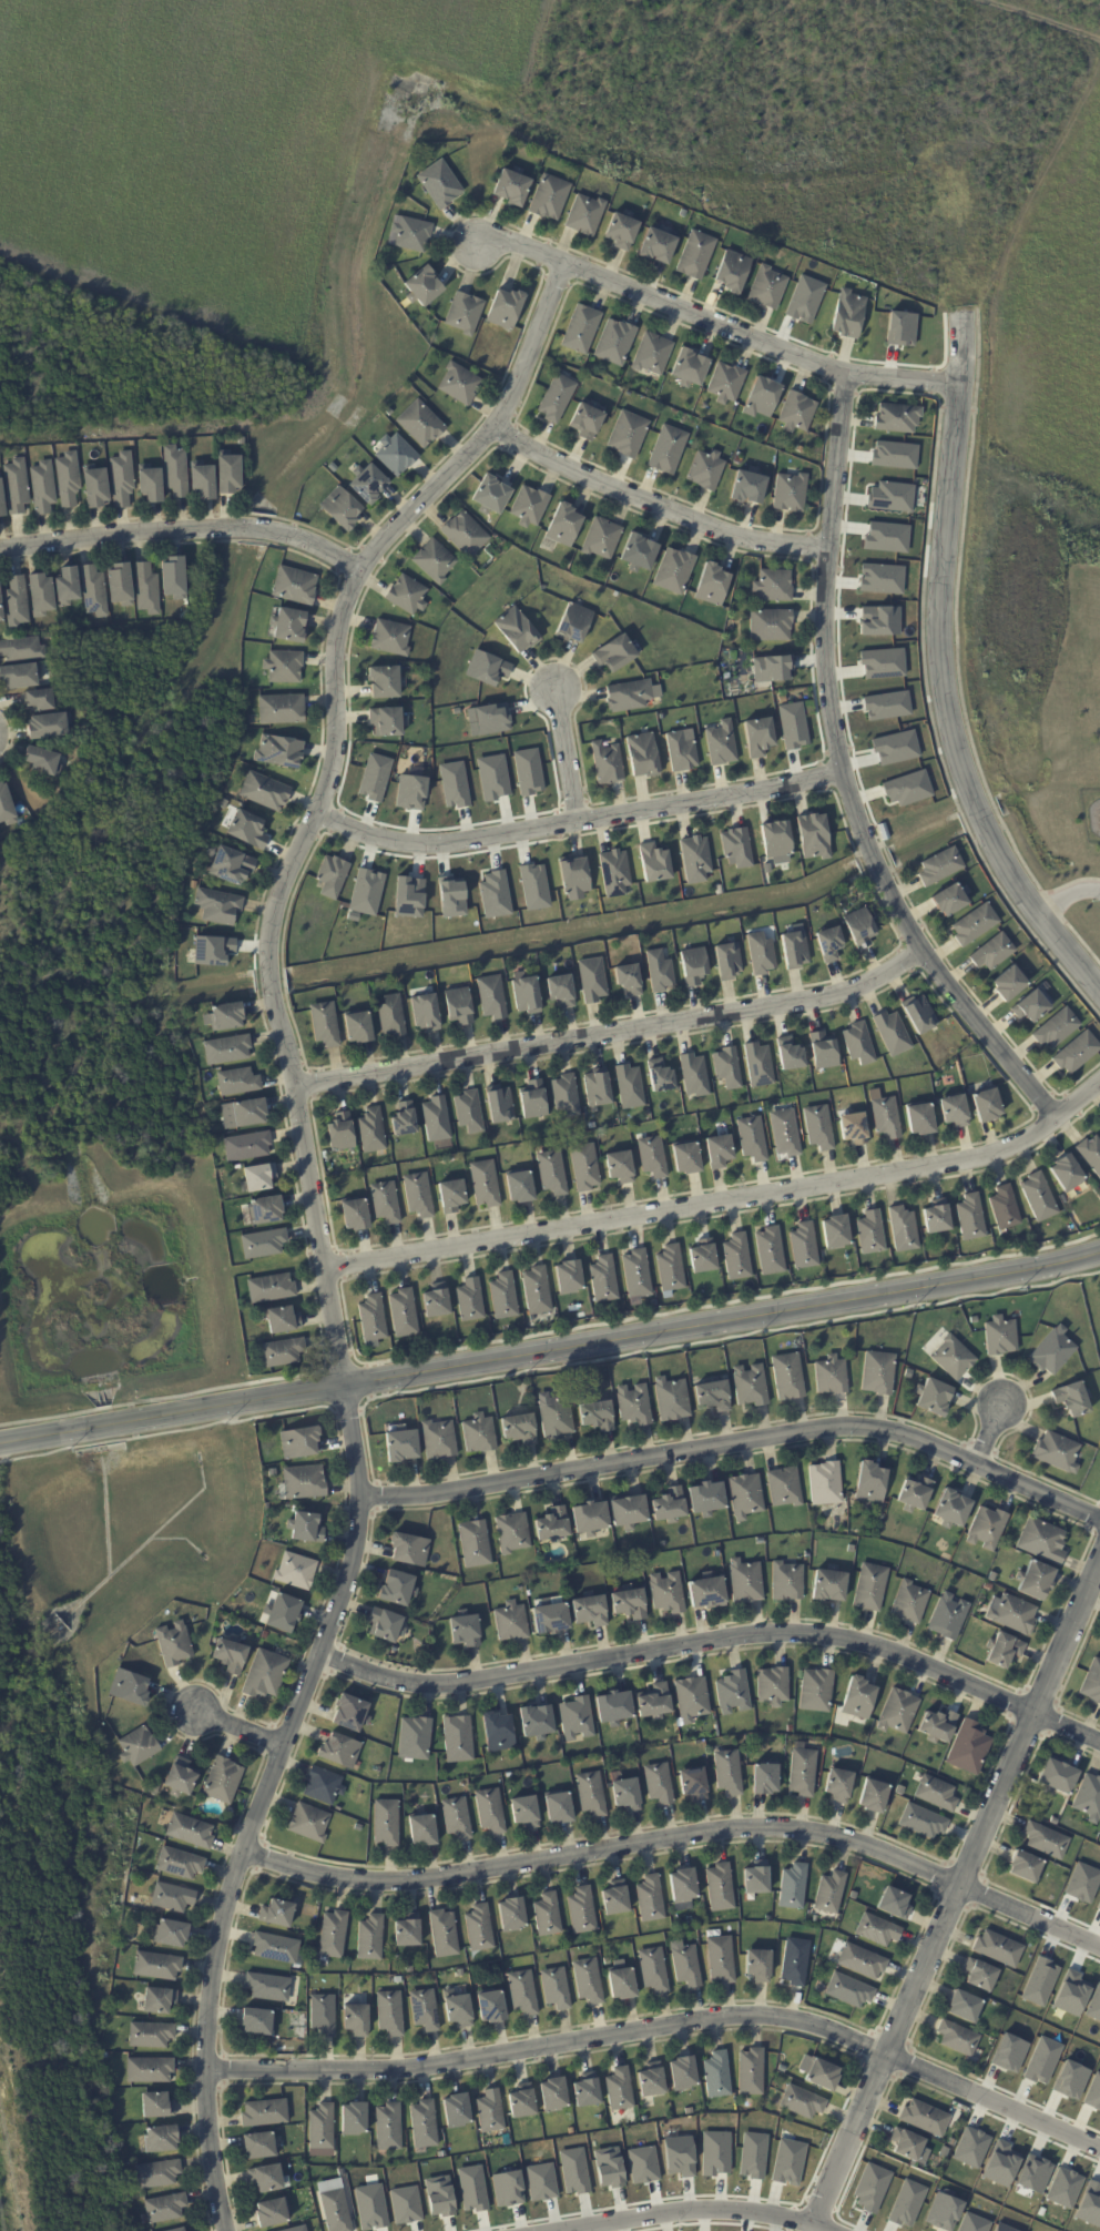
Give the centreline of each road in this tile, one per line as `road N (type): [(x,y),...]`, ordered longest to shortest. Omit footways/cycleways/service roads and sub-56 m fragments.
road 1 (residential): [(563,265),(502,417),(389,534),(349,600),(334,669),(330,775),(269,934),(269,988),(295,1088),(358,1502),(346,1588),(242,1856),(214,1967),(205,2069),(225,2230)]
road 2 (tertiary): [(0,1441),(1099,1252)]
road 3 (residential): [(1099,2149),(806,2024),(751,2016),(405,2069),(205,2069)]
road 4 (residential): [(1099,1948),(878,1853),(798,1832),(671,1839),(400,1885),(242,1856)]
road 5 (residential): [(1056,1120),(907,931),(843,772),(825,663),(825,601),(847,376)]
road 6 (residential): [(1099,1083),(1047,1127),(965,1163),(324,1268)]
road 7 (residential): [(1099,1740),(888,1653),(821,1636),(725,1640),(440,1687),(320,1653)]
road 8 (residential): [(1099,1520),(920,1441),(857,1429),(358,1502)]
road 9 (residential): [(962,312),(939,641),(949,712),(966,781),(1010,881),(1099,994)]
road 10 (residential): [(814,2222),(1099,1559)]
road 11 (residential): [(921,952),(835,994),(295,1088)]
road 12 (residential): [(843,772),(735,798),(434,844),(391,841),(317,813)]
road 13 (residential): [(473,247),(511,244),(847,376),(960,386)]
road 14 (residential): [(828,549),(736,539),(588,481),(492,428)]
road 15 (residential): [(549,2230),(700,2207),(774,2209),(841,2230)]
road 16 (residential): [(0,551),(232,526)]
road 17 (residential): [(557,687),(579,823)]

